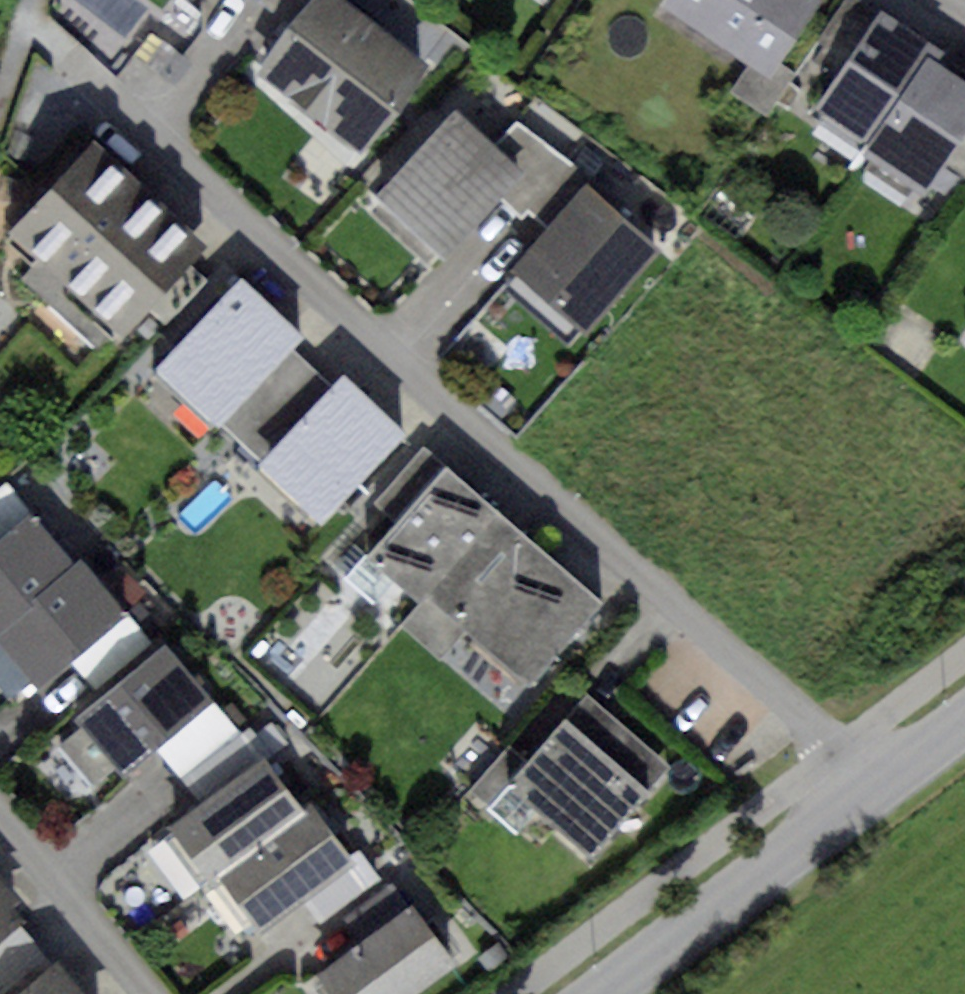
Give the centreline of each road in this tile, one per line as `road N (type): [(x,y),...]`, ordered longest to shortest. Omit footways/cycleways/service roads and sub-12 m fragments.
road 1 (residential): [(868,792),(825,742),(26,20)]
road 2 (residential): [(868,792),(595,993)]
road 3 (residential): [(152,993),(0,812)]
road 4 (residential): [(964,719),(868,792)]

